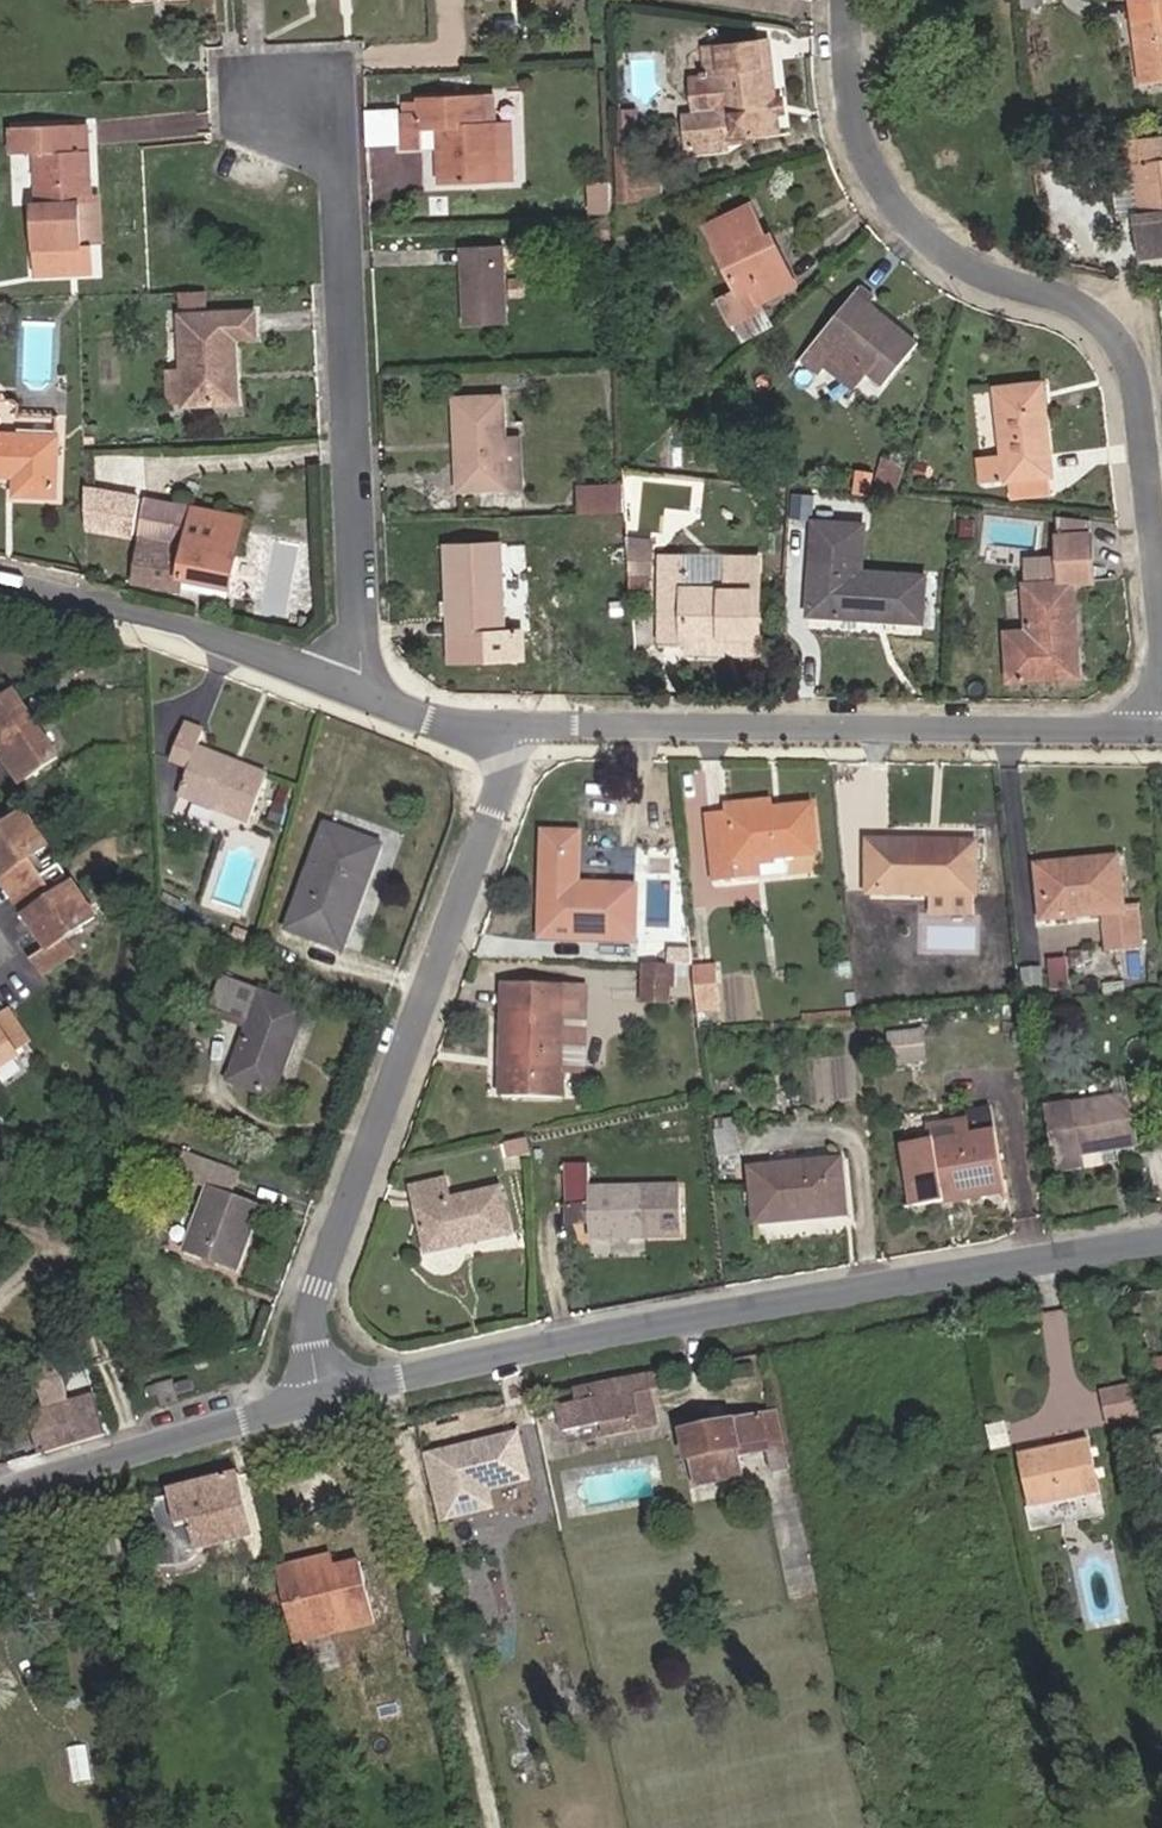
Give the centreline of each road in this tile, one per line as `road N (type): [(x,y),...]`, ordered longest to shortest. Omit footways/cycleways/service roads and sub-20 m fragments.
road 1 (unclassified): [(318,1400),(613,1332),(1161,1242)]
road 2 (residential): [(1161,661),(1132,370),(1091,312),(993,278),(925,239),(864,158),(847,71),(845,0)]
road 3 (unclassified): [(318,1400),(314,1295),(492,810),(512,726)]
road 4 (unclassified): [(1161,731),(512,726)]
road 5 (residential): [(283,98),(345,168),(363,649),(354,691)]
road 6 (unclassified): [(354,691),(183,627),(0,583)]
road 7 (unclassified): [(0,1493),(318,1400)]
road 8 (unclassified): [(512,726),(451,725),(354,691)]

